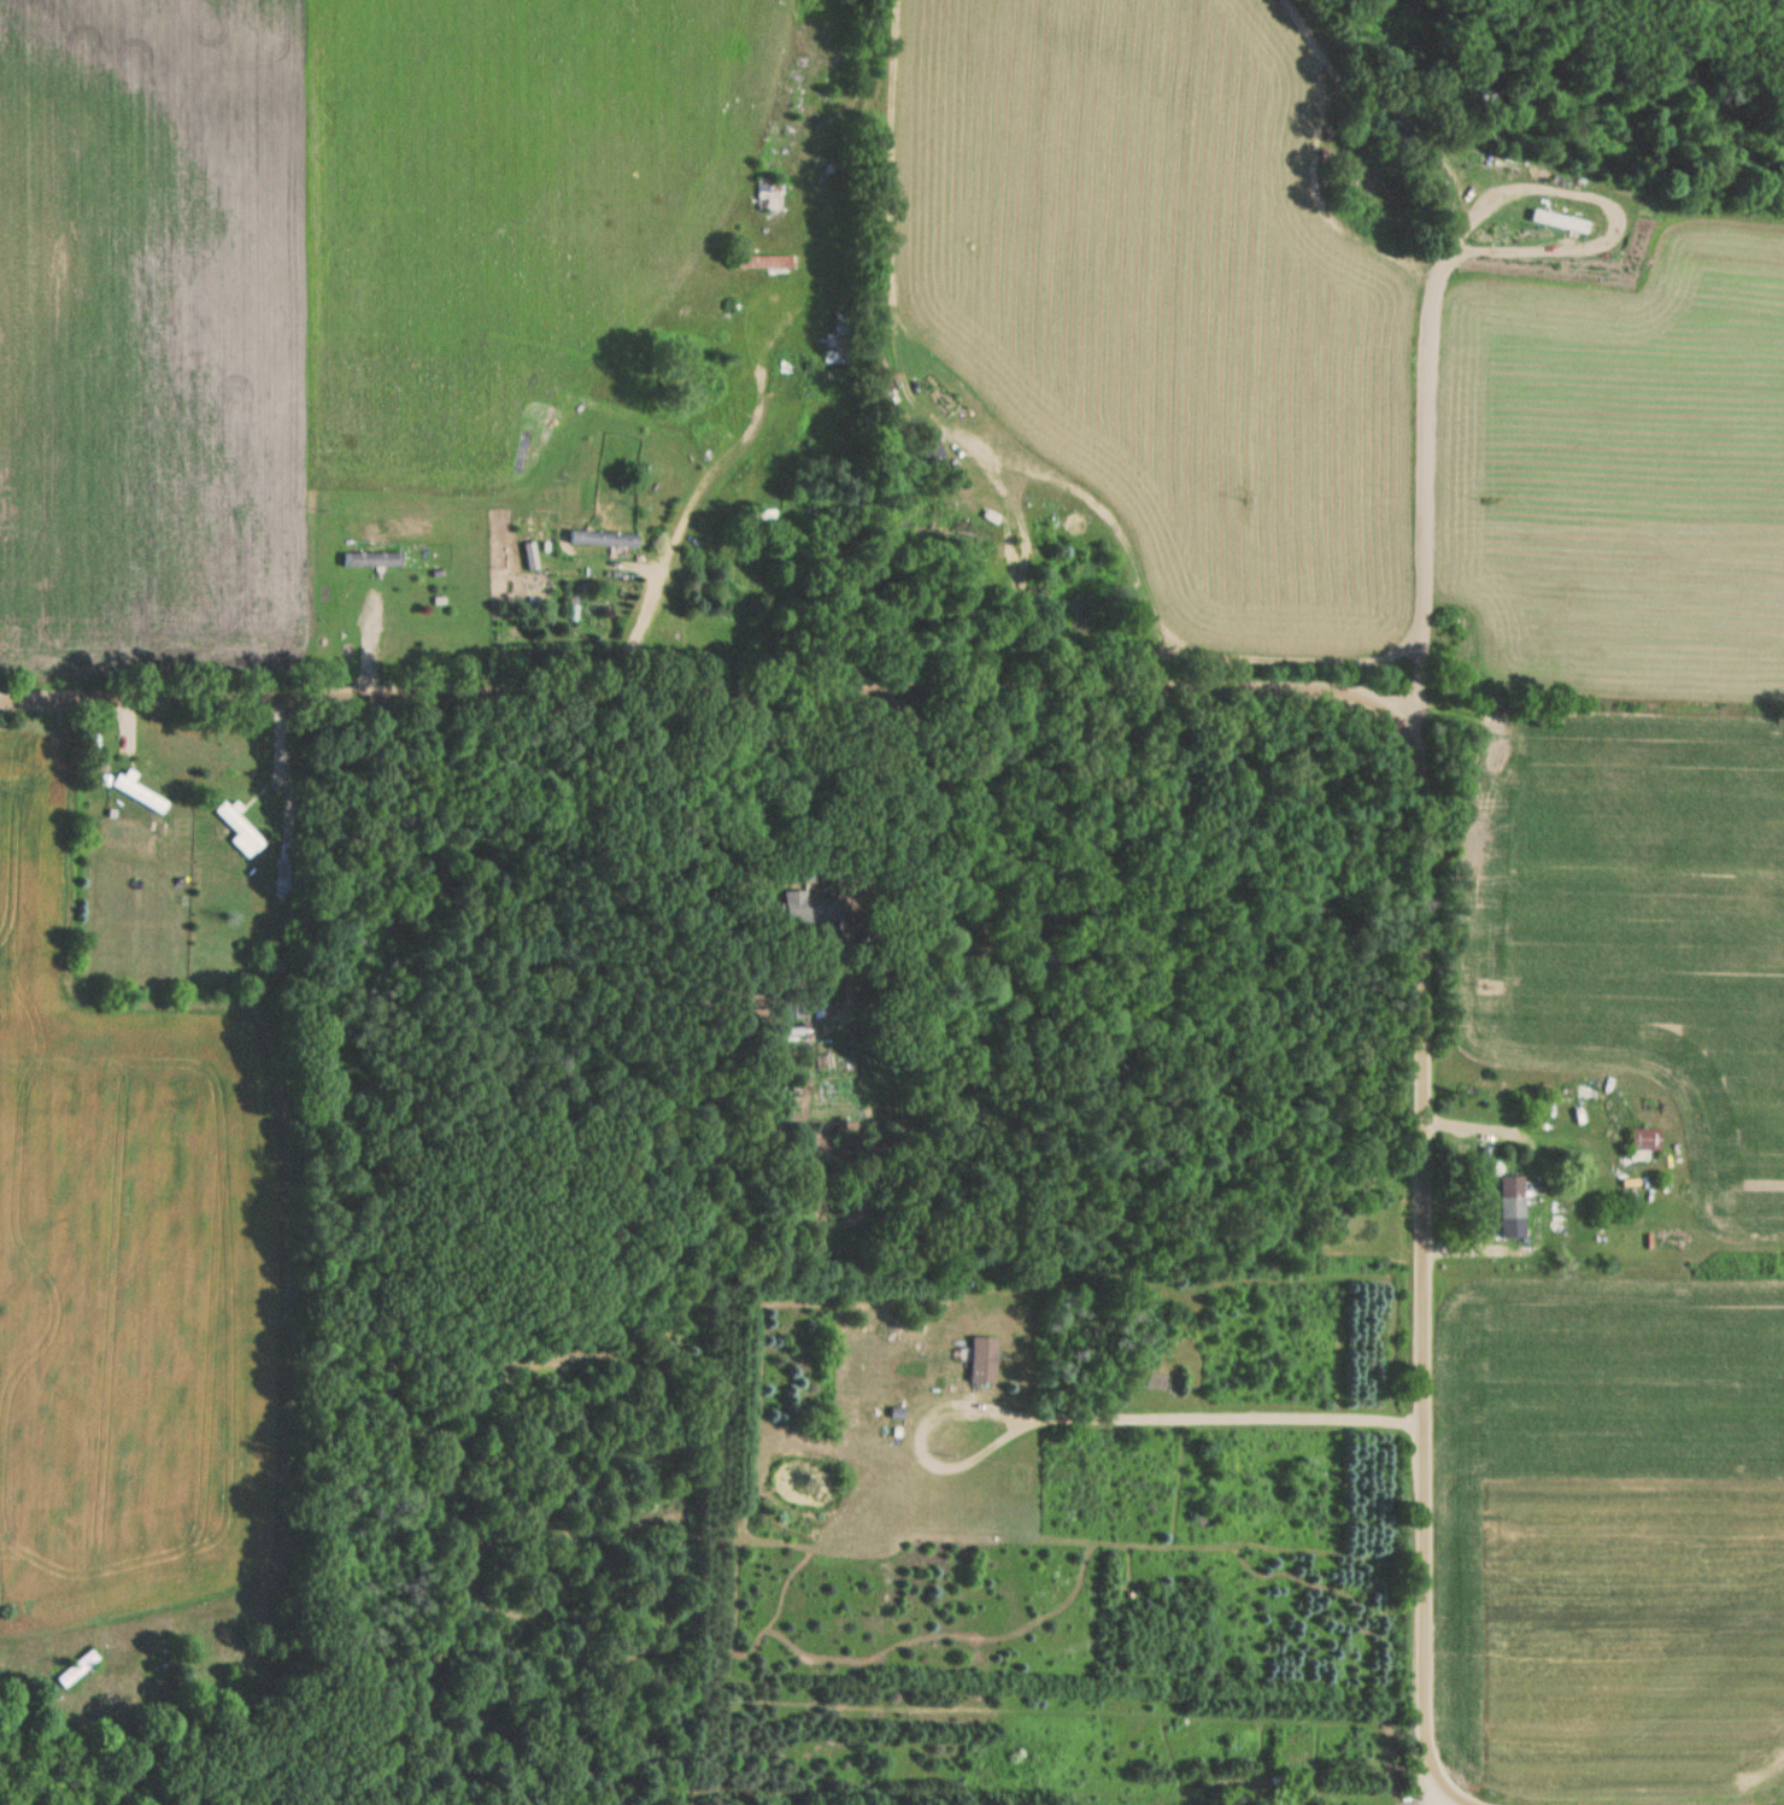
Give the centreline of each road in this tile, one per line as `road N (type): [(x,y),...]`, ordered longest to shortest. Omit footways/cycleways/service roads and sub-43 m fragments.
road 1 (residential): [(1463,1804),(1442,1798),(1428,1770),(1430,824),(1422,752),(1395,702),(1351,687),(1302,685),(0,695)]

